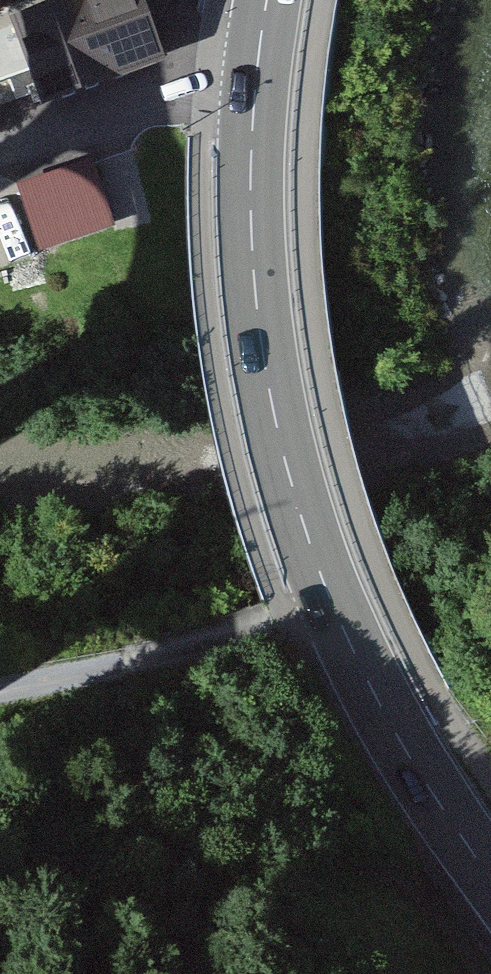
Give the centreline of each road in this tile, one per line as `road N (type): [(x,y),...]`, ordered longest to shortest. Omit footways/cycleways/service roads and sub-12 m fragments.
road 1 (primary): [(259,56),(254,282),(274,418),(299,511),(370,684),(490,878)]
road 2 (track): [(0,687),(285,621)]
road 3 (residential): [(259,56),(0,148)]

